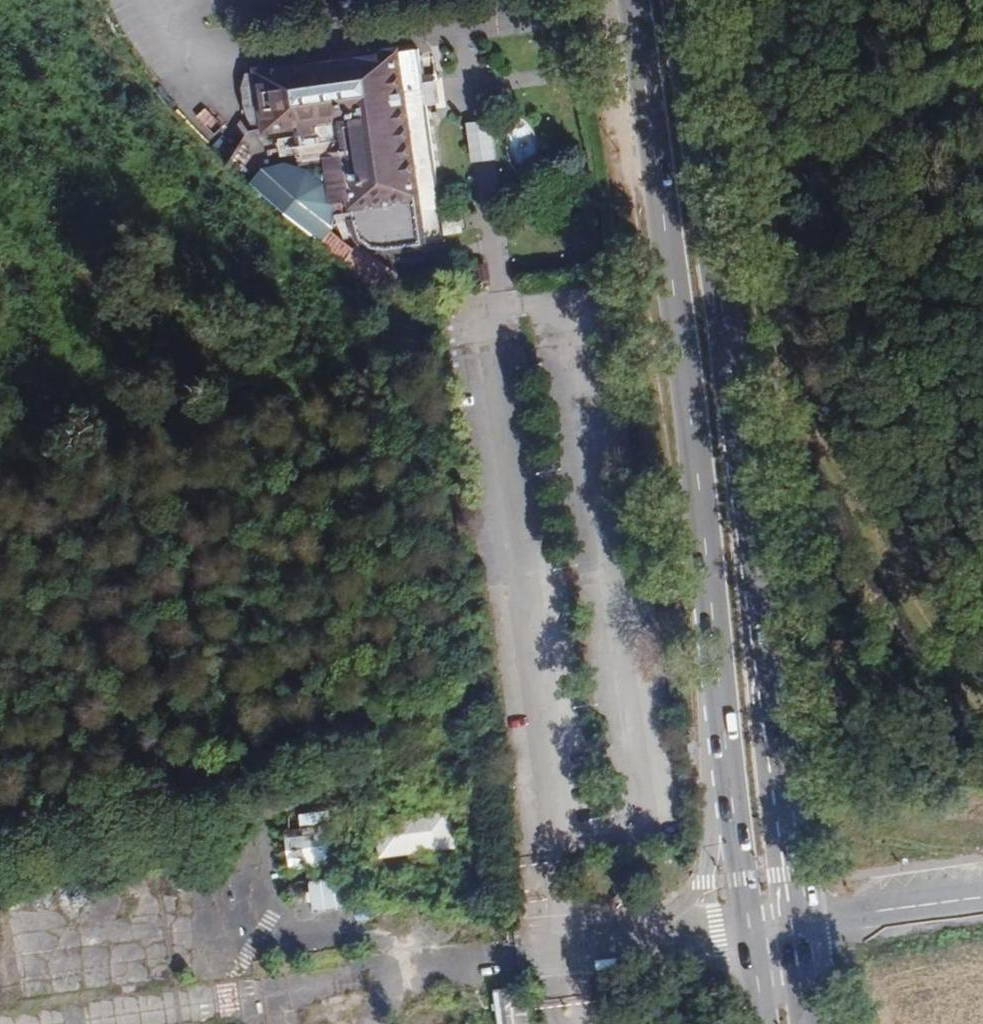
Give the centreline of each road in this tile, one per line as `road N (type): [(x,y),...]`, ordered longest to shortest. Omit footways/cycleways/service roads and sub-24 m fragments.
road 1 (primary): [(796,920),(676,0)]
road 2 (track): [(738,0),(781,298),(828,383),(982,726)]
road 3 (primary): [(627,0),(717,689)]
road 4 (track): [(527,950),(37,1023)]
road 5 (unclassified): [(717,689),(704,876),(644,937)]
road 6 (primary): [(717,689),(748,926)]
road 7 (primary): [(982,898),(796,920)]

